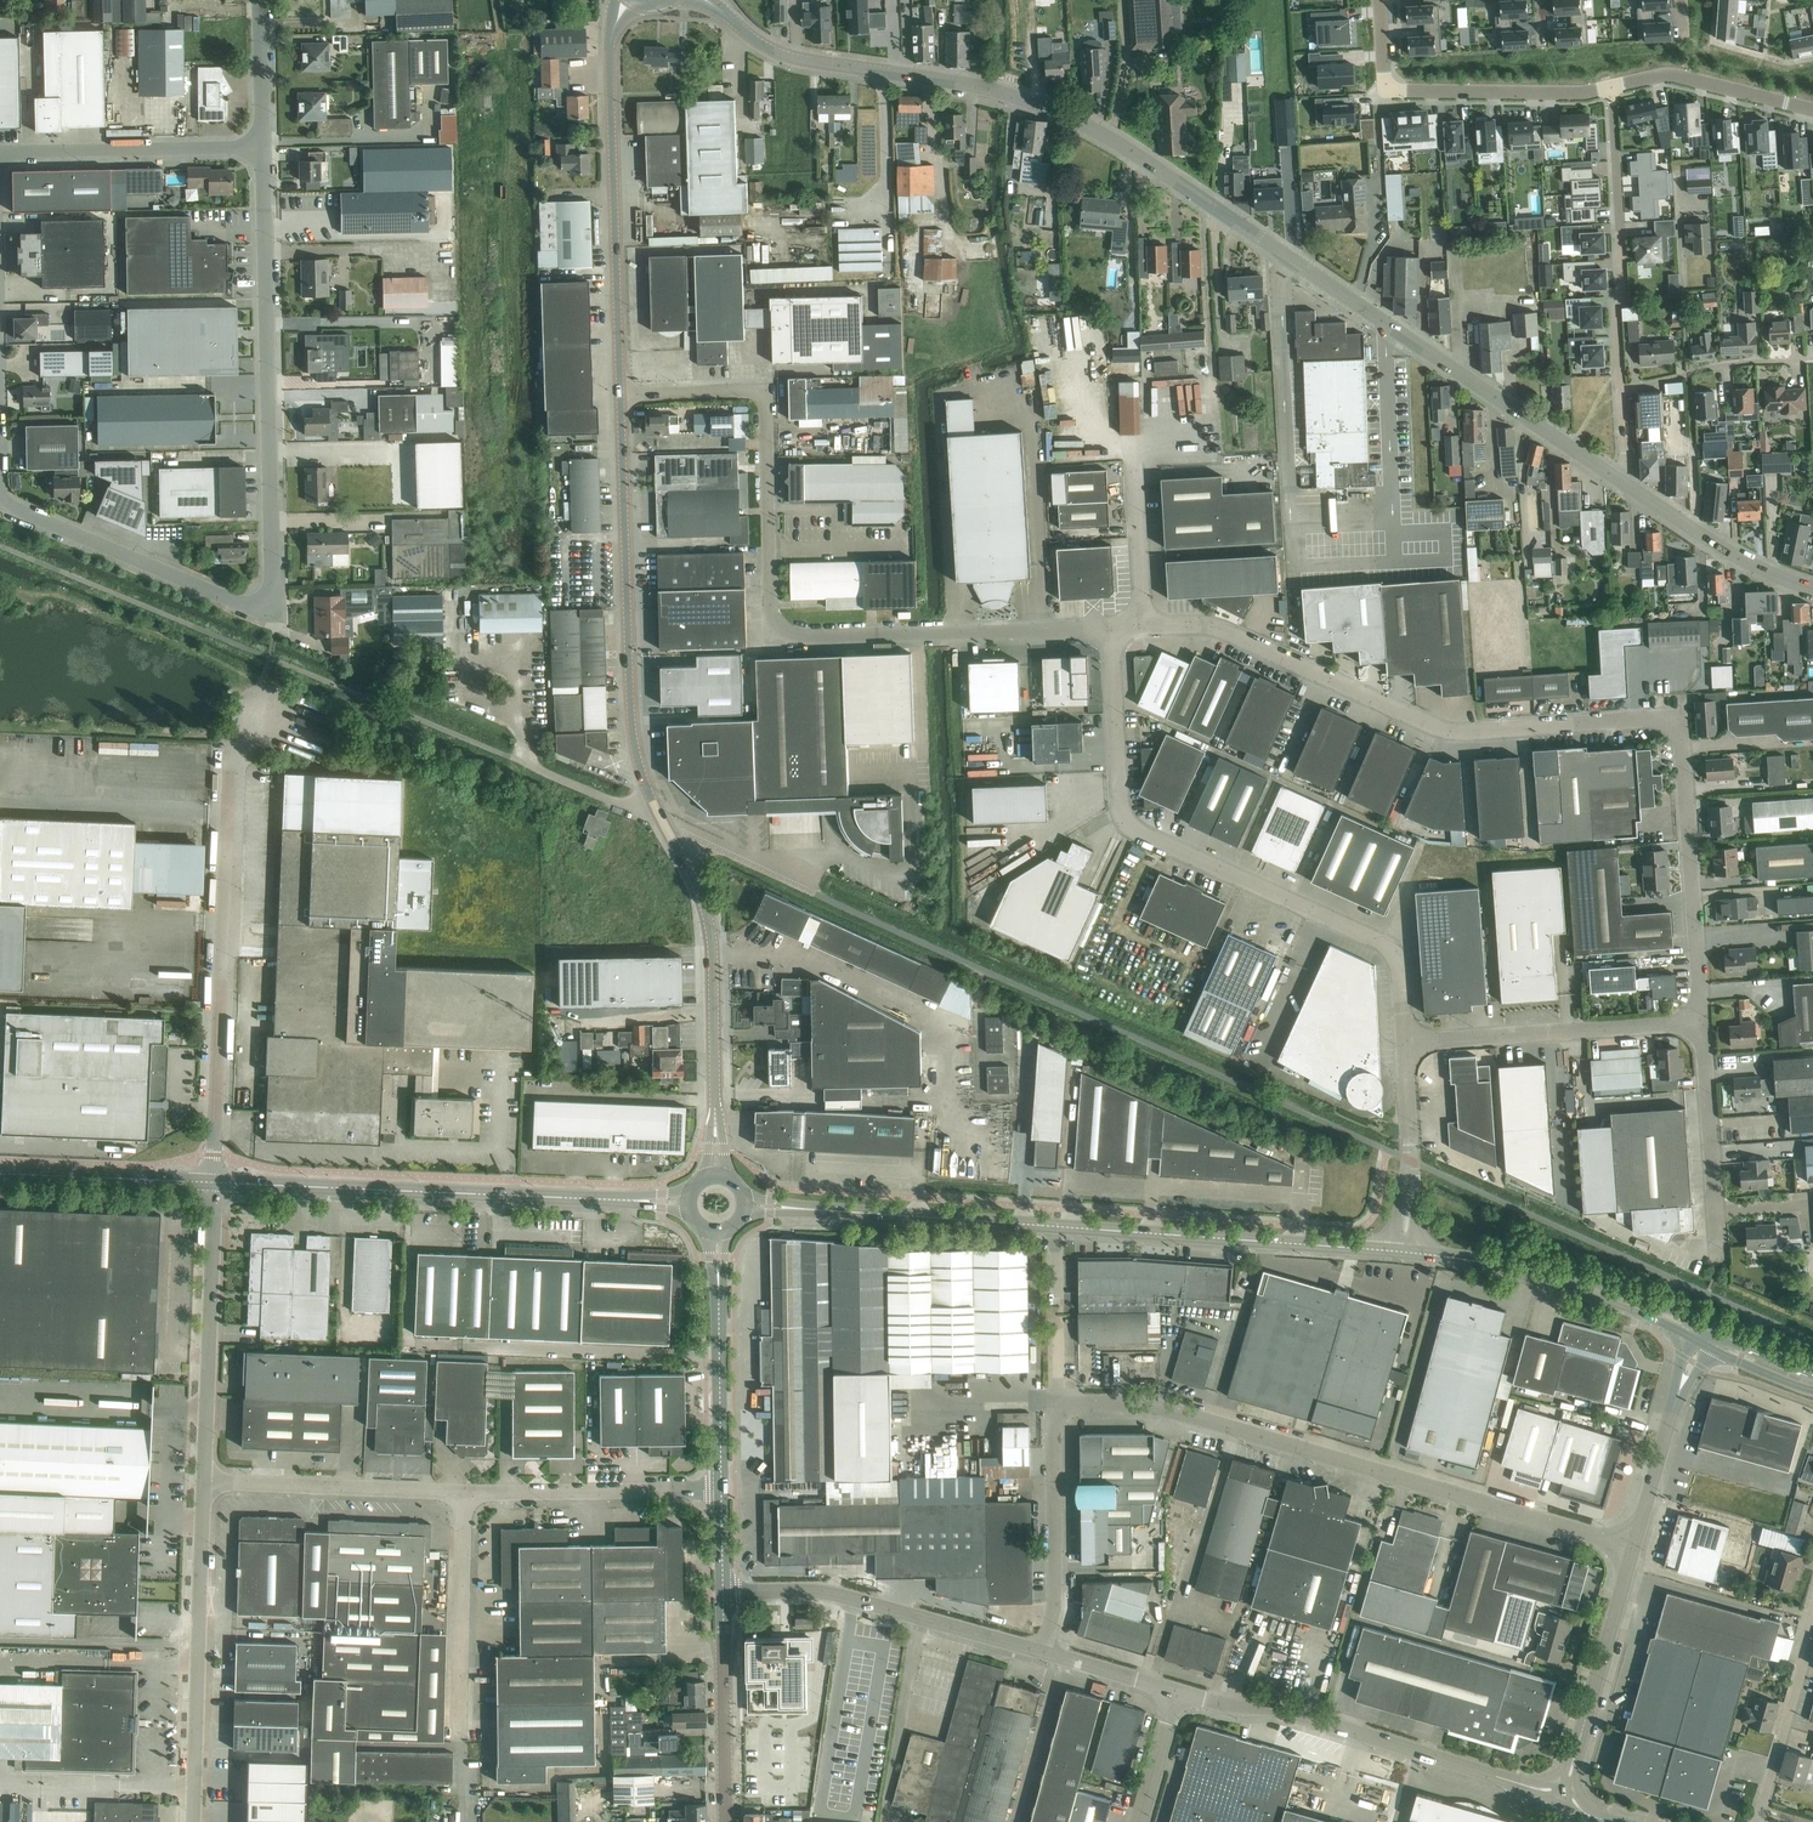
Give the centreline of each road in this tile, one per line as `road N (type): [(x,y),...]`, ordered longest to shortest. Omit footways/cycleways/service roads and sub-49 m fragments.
road 1 (tertiary): [(1625,484),(1104,135),(986,88),(782,55),(706,0)]
road 2 (unclassified): [(1702,1021),(1677,730),(1645,719),(1450,732),(1218,629),(1143,625)]
road 3 (unclassified): [(1111,627),(791,636),(772,618),(764,400),(746,391),(620,394)]
road 4 (unclassified): [(1634,1549),(1172,1410),(1088,1402),(1061,1412)]
road 5 (unclassified): [(1404,1045),(1399,971),(1387,948),(1138,833),(1125,819),(1111,627)]
road 6 (unclassified): [(214,1182),(229,776),(250,713),(277,709),(329,731)]
road 7 (unclassified): [(265,608),(274,585),(264,148)]
road 8 (tertiary): [(664,824),(632,723),(620,394)]
road 9 (secondary): [(628,1200),(214,1182)]
road 10 (unclassified): [(1565,1786),(1528,1787),(1283,1709),(1175,1692)]
road 11 (tertiary): [(620,394),(610,41),(628,0)]
road 12 (unclassified): [(194,1821),(205,1482)]
road 13 (secondary): [(1394,1252),(1056,1227)]
road 14 (unclassified): [(1041,1653),(836,1593),(723,1593)]
road 15 (residential): [(1621,389),(1610,87)]
road 16 (unclassified): [(205,1482),(214,1182)]
road 17 (unclassified): [(1404,1045),(1702,1021)]
road 18 (unclassified): [(265,608),(0,499)]
road 19 (tertiary): [(715,1097),(709,922),(664,824)]
road 20 (unclassified): [(0,159),(25,150),(264,148)]
road 21 (unclassified): [(463,1492),(722,1490)]
road 22 (unclassified): [(205,1482),(463,1492)]
road 23 (secondary): [(1056,1227),(800,1209)]
road 24 (unclassified): [(1718,1269),(1702,1021)]
road 25 (unclassified): [(1565,1786),(1634,1549)]
road 26 (unclassified): [(458,1738),(463,1492)]
road 27 (unclassified): [(1041,1653),(1054,1614),(1054,1426),(1061,1412)]
road 28 (secondary): [(1706,1328),(1555,1265),(1499,1257),(1477,1262)]
road 29 (secondary): [(1477,1262),(1598,1295),(1691,1339)]
road 30 (tertiary): [(725,1821),(723,1593)]
road 31 (residential): [(1610,87),(1389,86)]
road 32 (residential): [(1812,1610),(1758,1821)]
road 33 (tertiary): [(1812,589),(1722,549),(1625,484)]
road 34 (secondary): [(214,1182),(0,1174)]
road 35 (residential): [(1610,87),(1678,75),(1812,110)]
road 36 (residential): [(1621,389),(1725,365),(1812,360)]
road 37 (tertiary): [(722,1490),(717,1305)]
road 38 (unclassified): [(664,824),(510,757)]
road 39 (unclassified): [(815,894),(664,824)]
road 40 (unclassified): [(1143,625),(1135,465)]
road 41 (unclassified): [(1634,1549),(1678,1396)]
road 42 (unclassified): [(1408,1200),(1404,1045)]
road 43 (unclassified): [(264,148),(260,0)]
road 44 (unclassified): [(1175,1692),(1041,1653)]
road 45 (unclassified): [(1137,1821),(1175,1692)]

